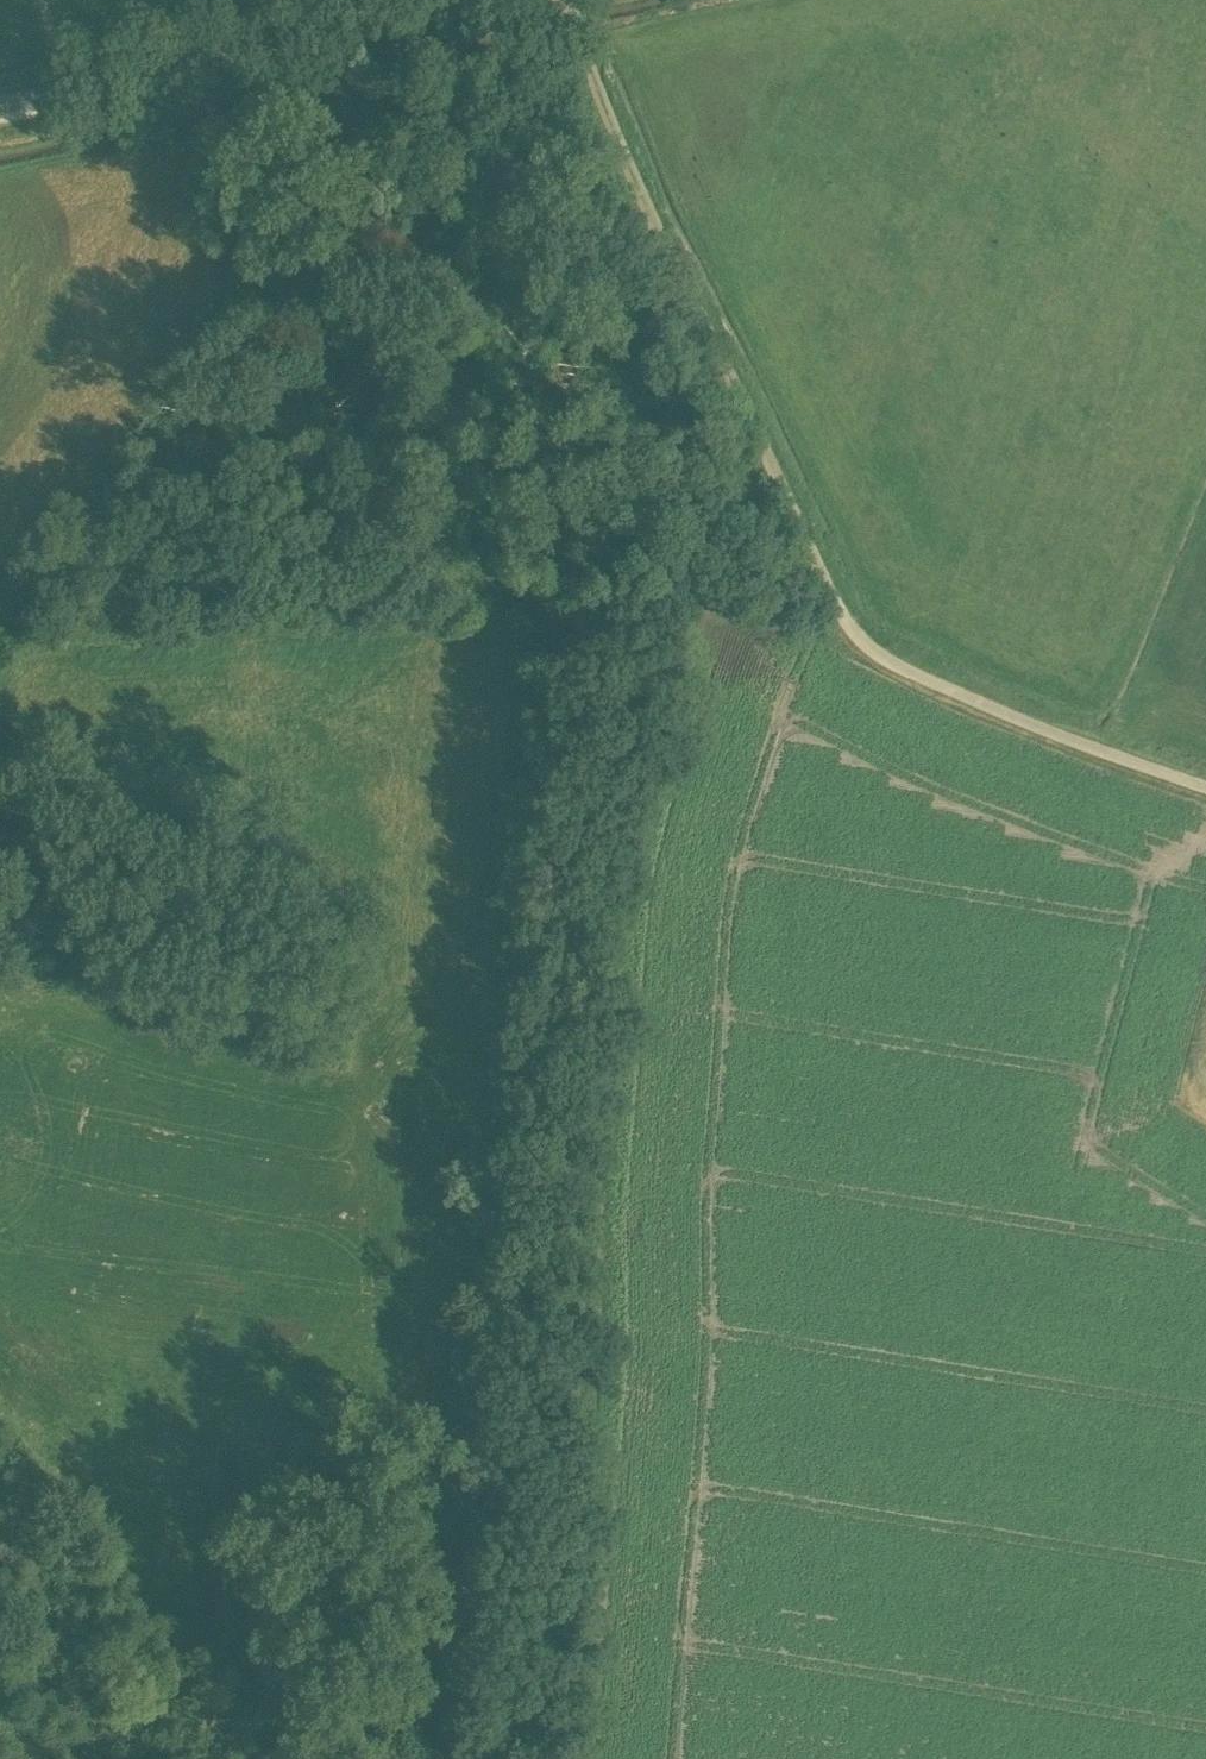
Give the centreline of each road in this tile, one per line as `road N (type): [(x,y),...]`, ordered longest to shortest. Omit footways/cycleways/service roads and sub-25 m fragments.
road 1 (unclassified): [(1205,782),(896,666),(837,618),(784,515),(563,0)]
road 2 (unclassified): [(483,0),(0,114)]

